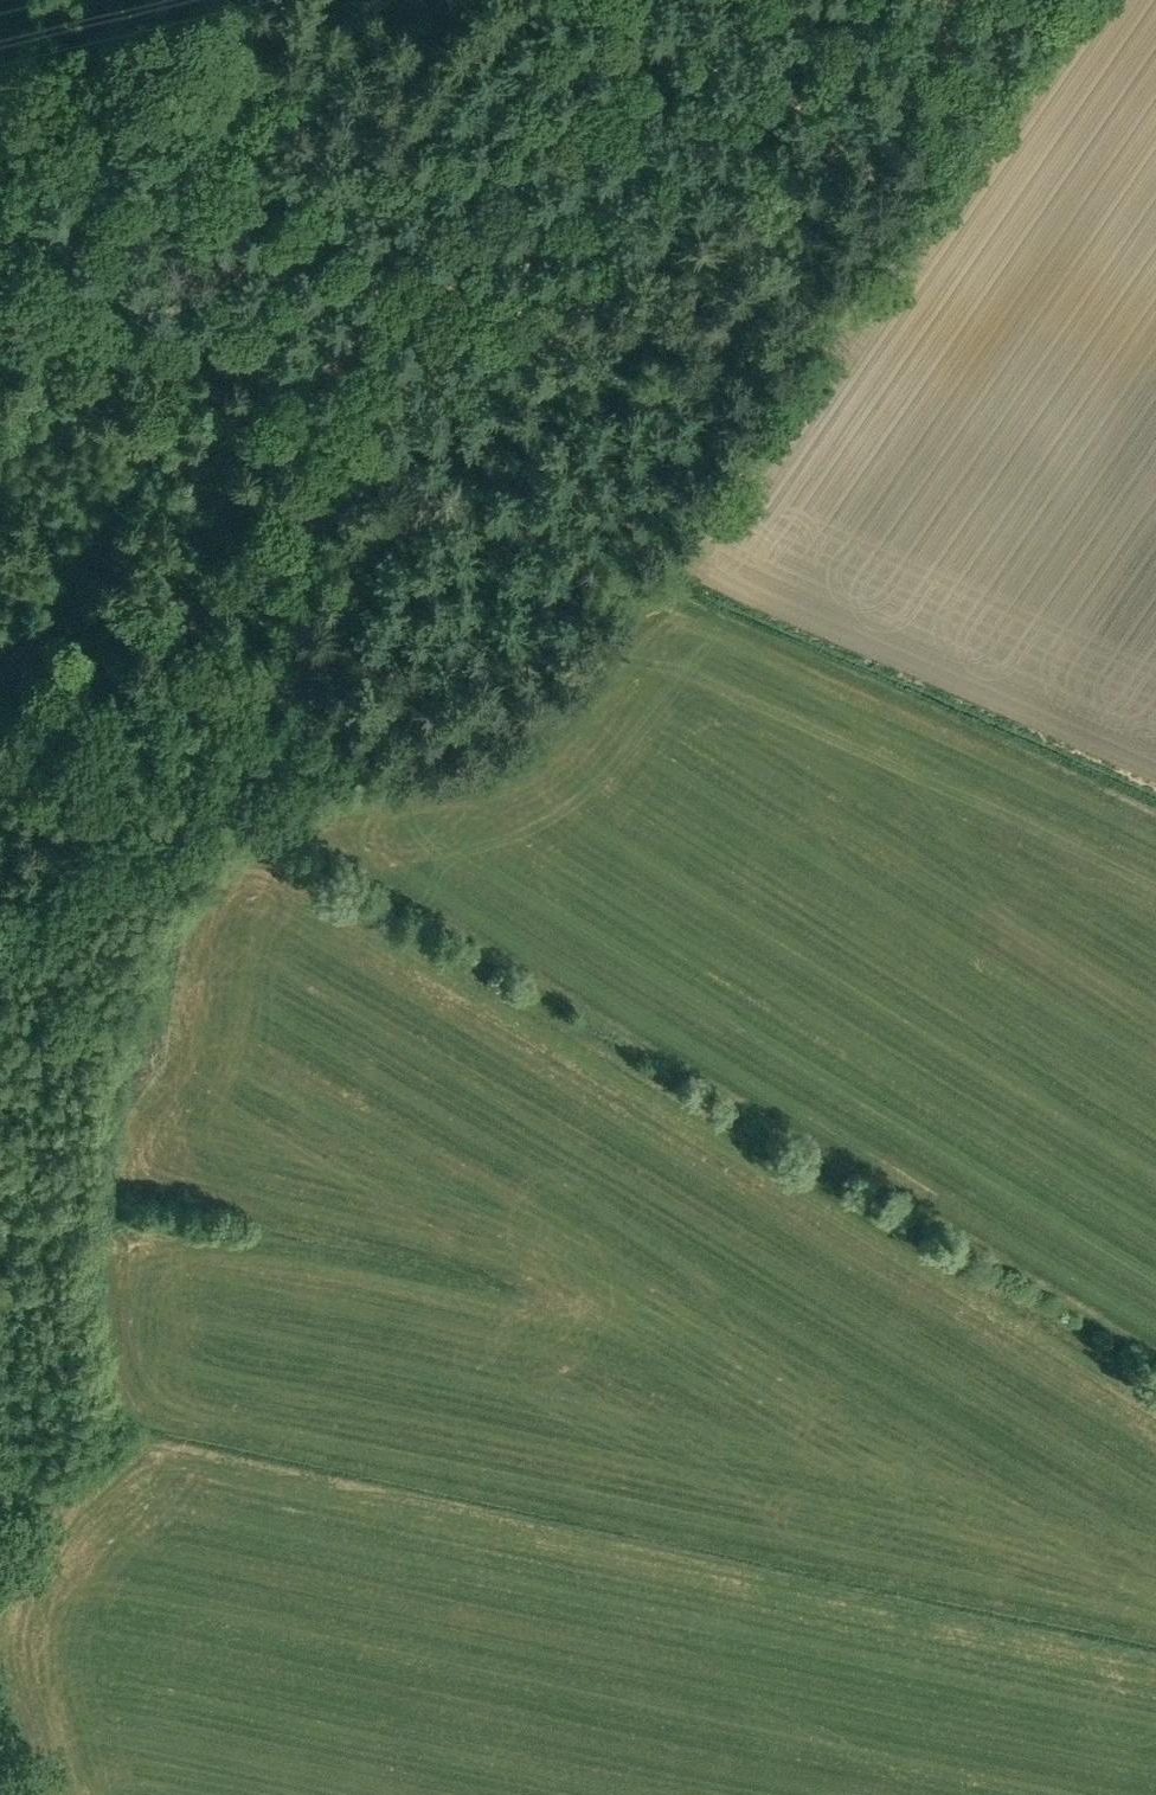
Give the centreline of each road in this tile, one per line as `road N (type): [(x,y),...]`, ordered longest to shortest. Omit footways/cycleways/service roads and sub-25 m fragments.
road 1 (track): [(510,318),(84,59)]
road 2 (unclassified): [(0,231),(113,0)]

